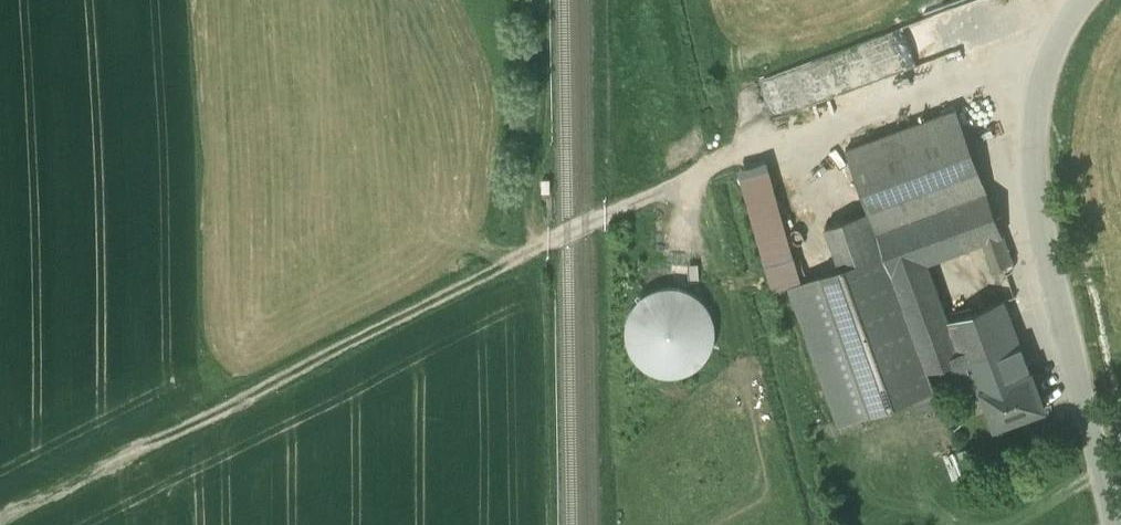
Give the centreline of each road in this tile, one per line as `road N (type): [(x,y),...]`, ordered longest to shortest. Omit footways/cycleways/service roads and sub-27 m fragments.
road 1 (track): [(1058,39),(865,103),(586,224),(0,519)]
road 2 (residential): [(1115,524),(1053,268),(1036,151),(1046,67),(1083,0)]
road 3 (track): [(542,0),(541,135),(528,214),(544,244)]

